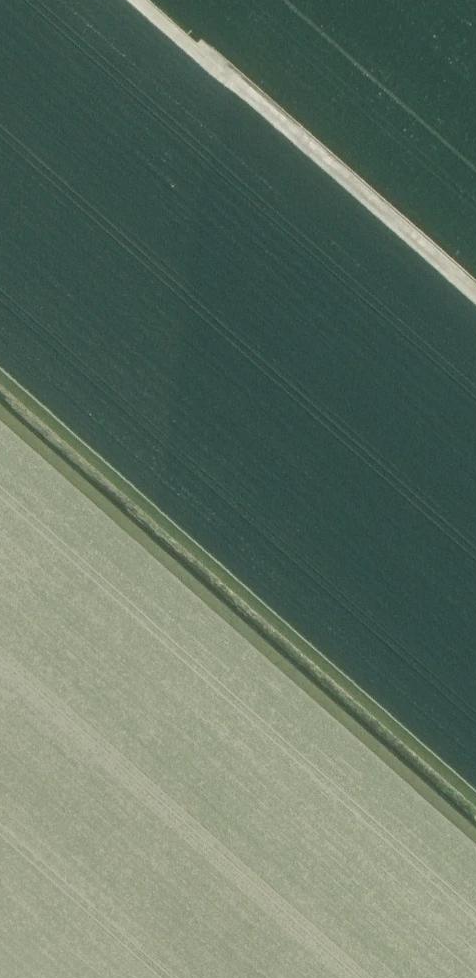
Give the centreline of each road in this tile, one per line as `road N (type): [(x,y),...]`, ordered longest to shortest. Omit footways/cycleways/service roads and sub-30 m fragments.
road 1 (track): [(136,0),(475,297)]

